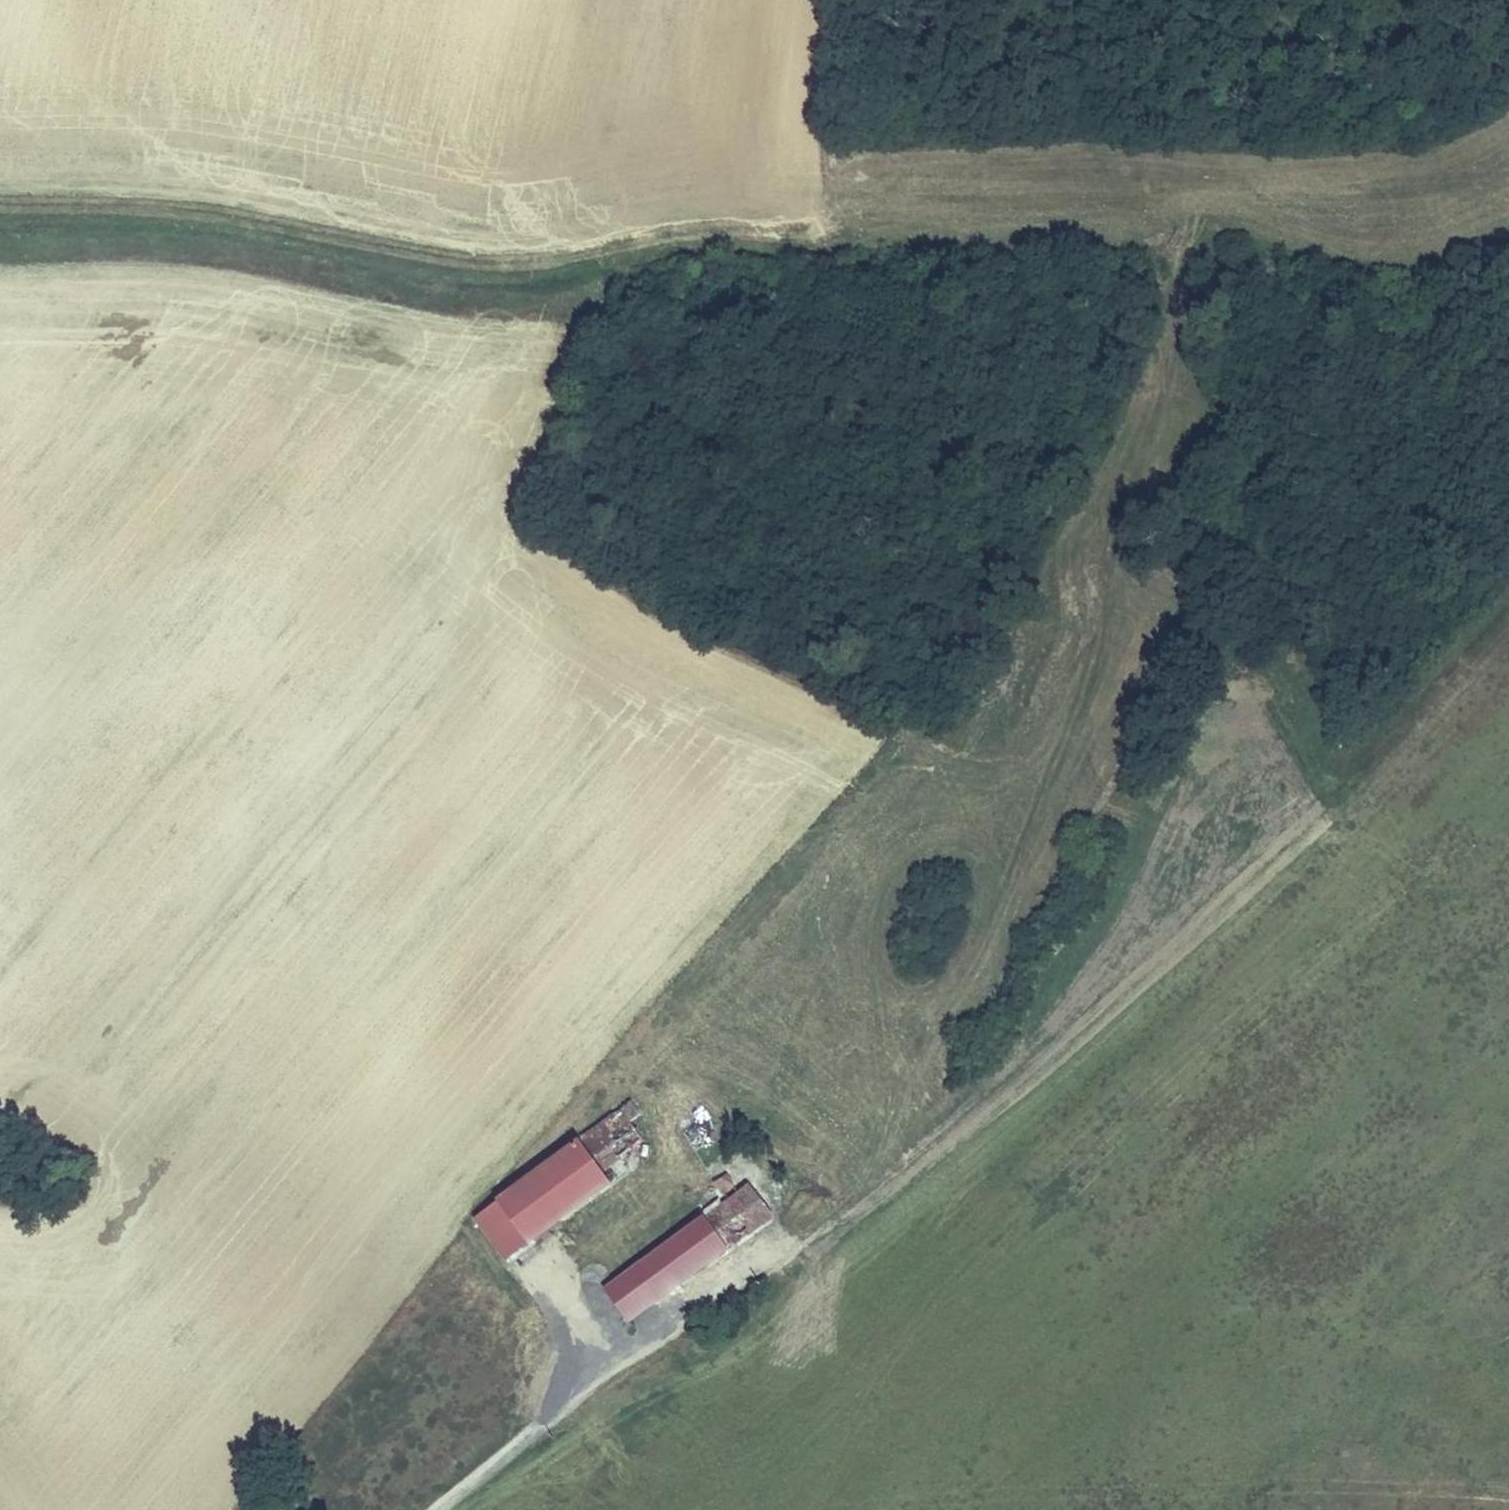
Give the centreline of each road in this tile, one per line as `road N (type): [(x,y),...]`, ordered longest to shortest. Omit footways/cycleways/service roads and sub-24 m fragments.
road 1 (track): [(439,1509),(671,1320),(851,1197)]

